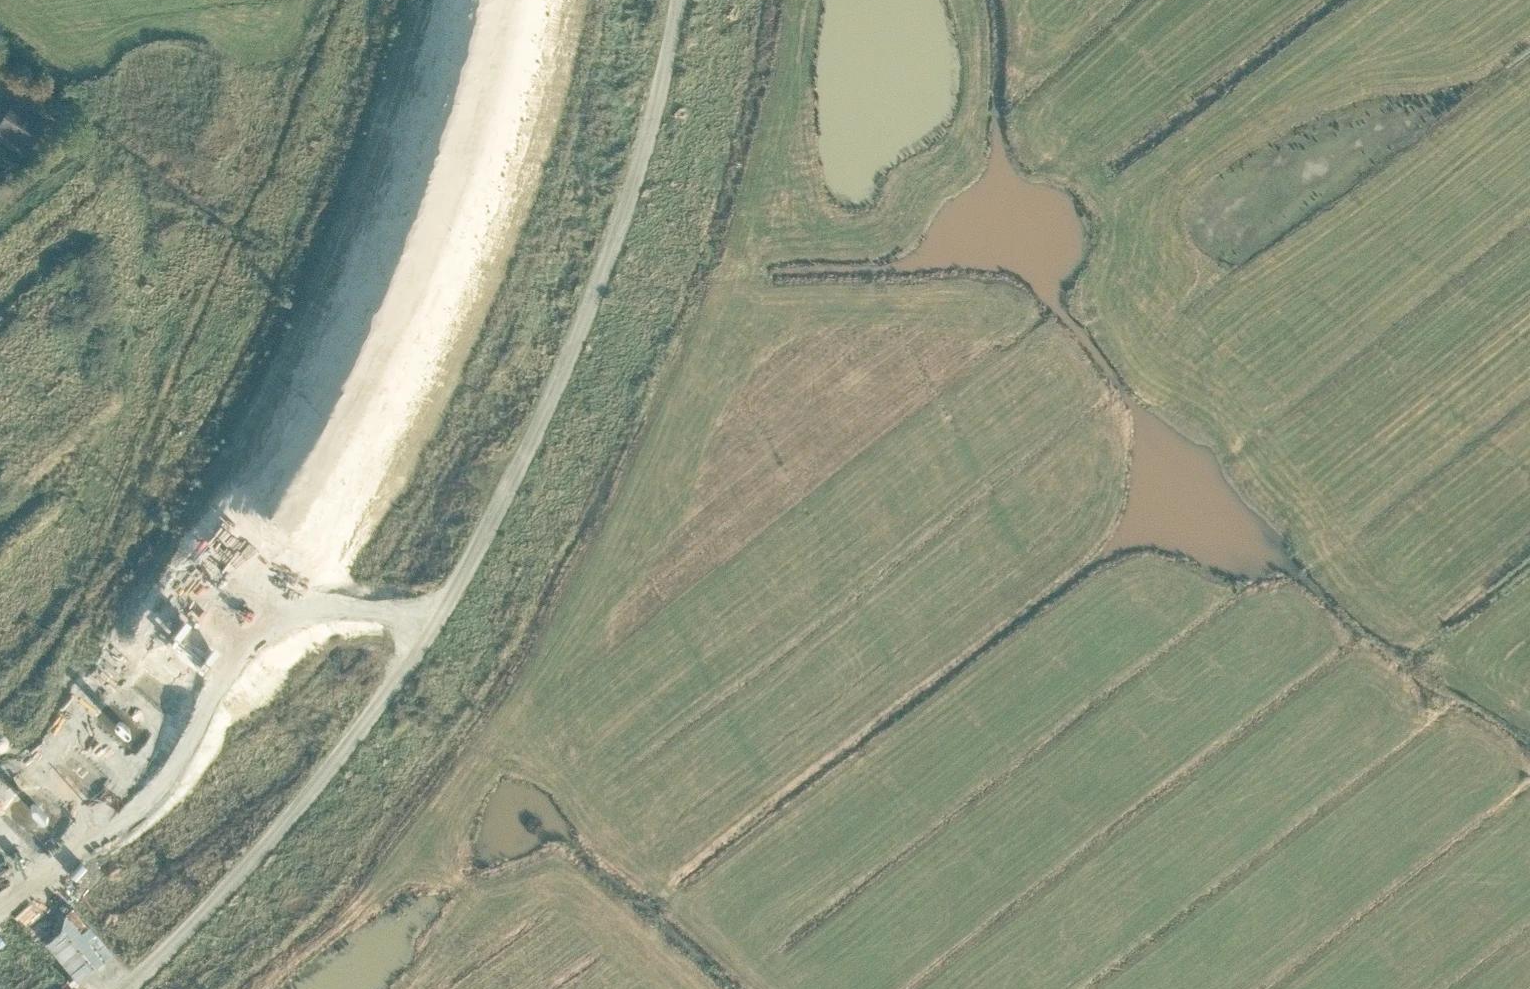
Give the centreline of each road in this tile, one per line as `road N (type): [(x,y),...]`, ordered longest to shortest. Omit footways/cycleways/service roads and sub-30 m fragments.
road 1 (track): [(677,0),(661,101),(525,449),(410,644),(262,835),(104,988)]
road 2 (primary): [(510,0),(459,202),(321,497),(166,696),(0,834)]

